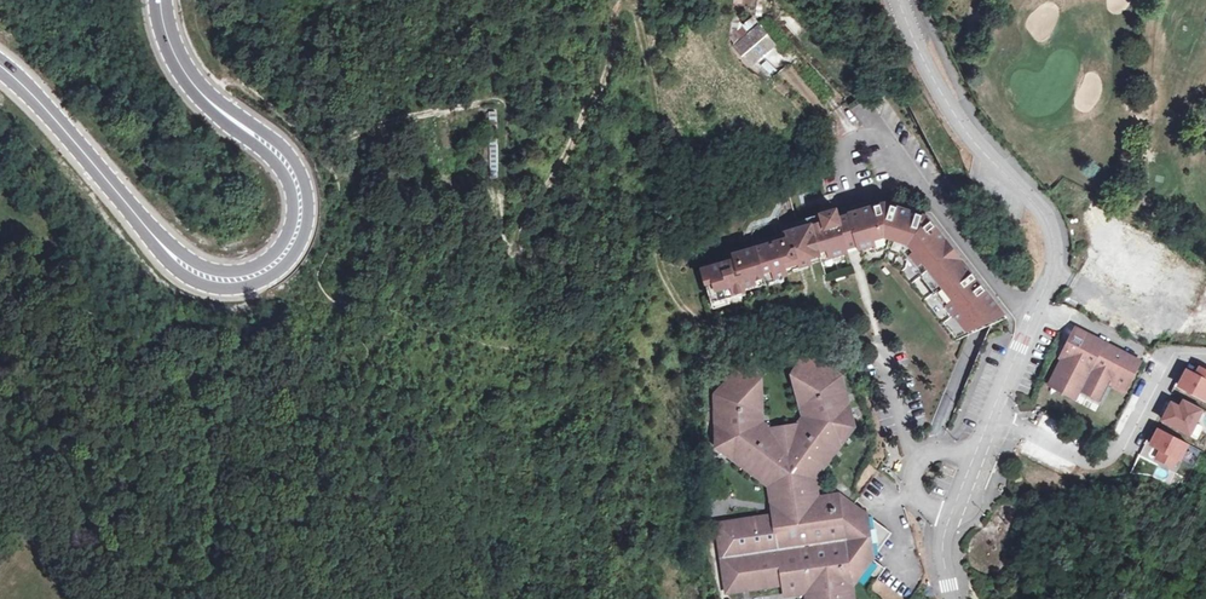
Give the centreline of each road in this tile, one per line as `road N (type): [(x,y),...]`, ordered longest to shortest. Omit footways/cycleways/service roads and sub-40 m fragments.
road 1 (secondary): [(159,0),(166,37),(183,68),(273,149),(298,187),(295,237),(271,265),(246,278),(214,278),(180,260),(0,64)]
road 2 (track): [(617,0),(605,78),(513,248),(501,224),(506,118),(499,104),(385,120),(360,131)]
road 3 (residential): [(897,0),(956,120),(1050,231),(1052,267),(1035,316)]
road 4 (track): [(880,352),(815,312),(695,320),(658,260)]
road 5 (track): [(658,260),(656,123),(633,0)]
road 6 (residential): [(1035,316),(1005,295),(916,183)]
road 7 (residential): [(916,183),(885,133),(840,151),(855,197)]
road 8 (residential): [(1035,316),(975,456)]
road 9 (unclassified): [(975,456),(939,450),(918,466),(913,487),(923,502),(950,517)]

